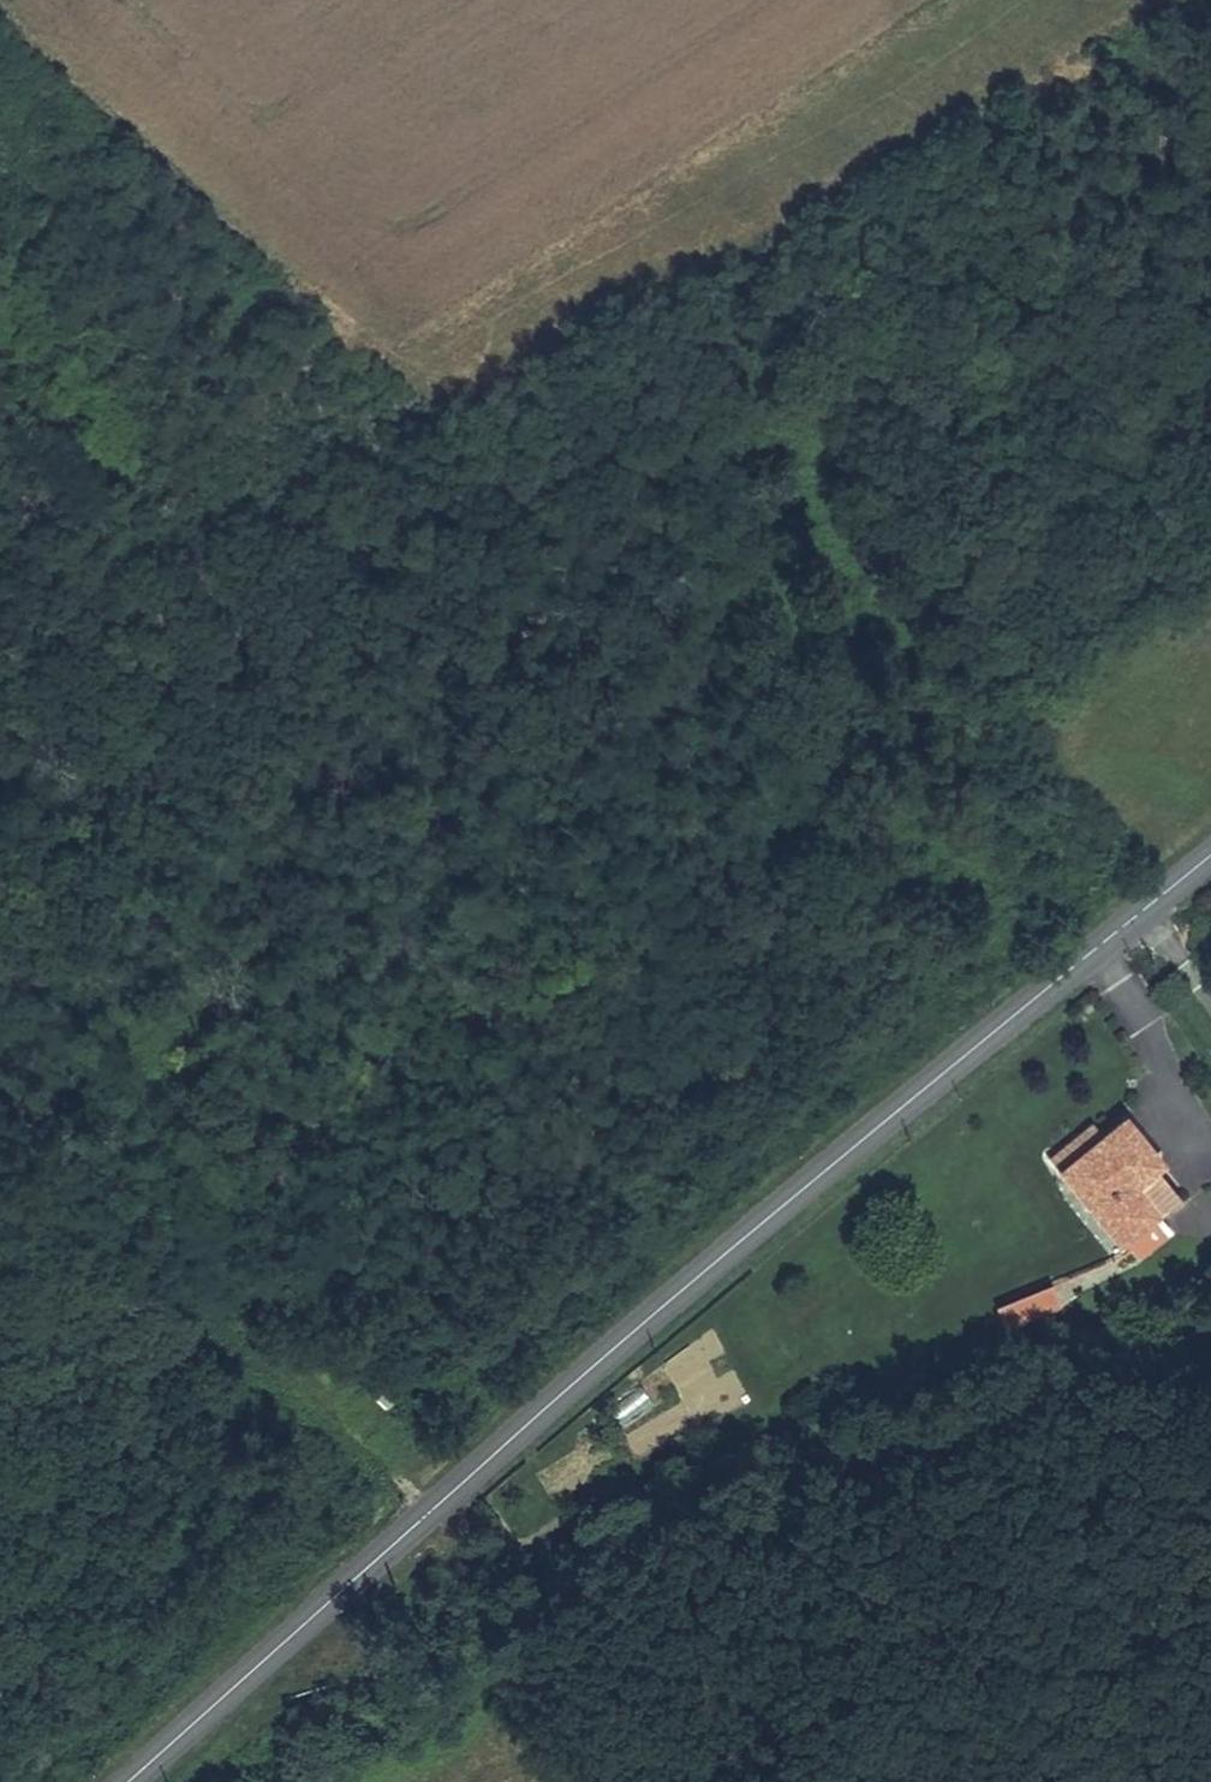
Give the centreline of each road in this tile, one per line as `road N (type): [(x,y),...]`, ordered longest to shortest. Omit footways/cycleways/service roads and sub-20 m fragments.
road 1 (tertiary): [(1210,842),(108,1781)]
road 2 (track): [(0,1150),(347,1433),(425,1511)]

